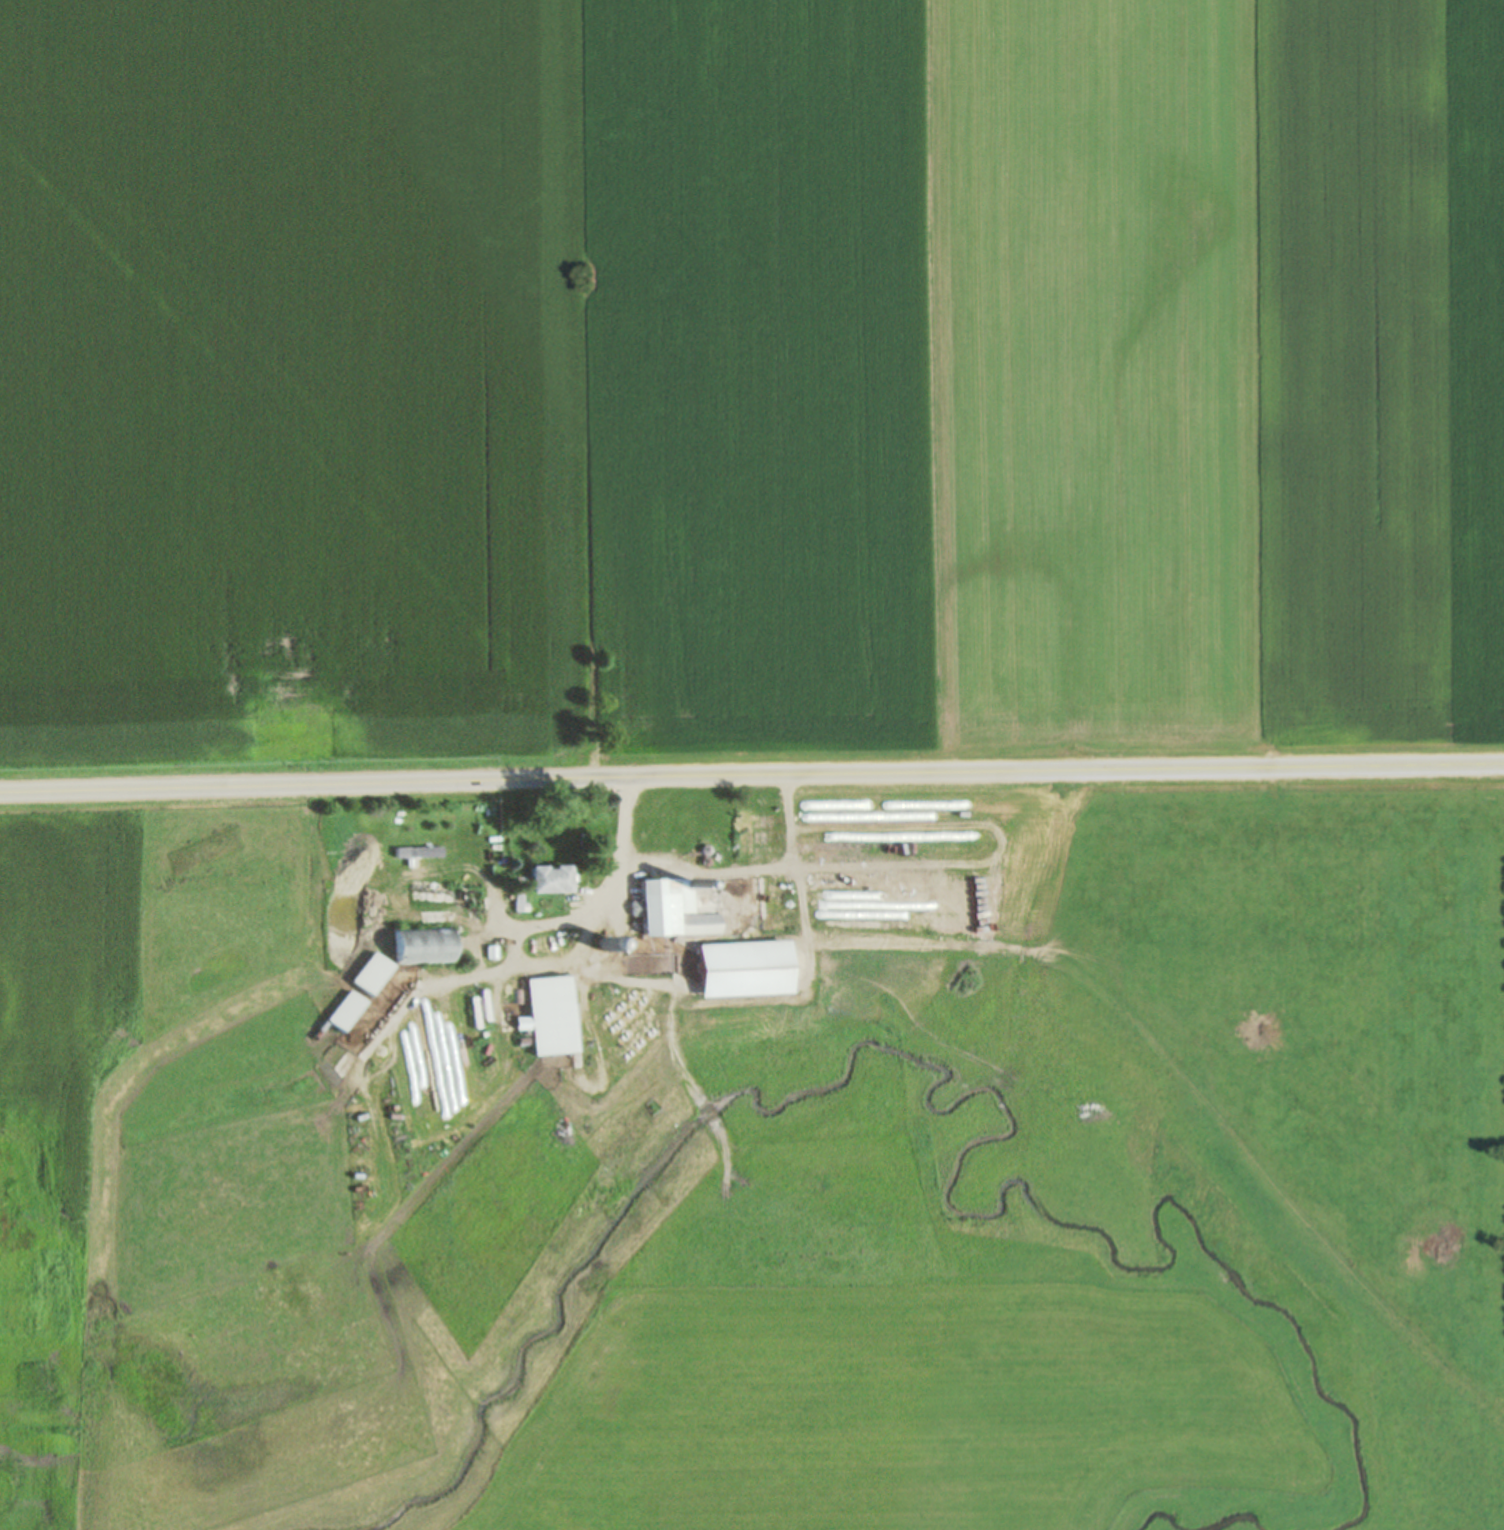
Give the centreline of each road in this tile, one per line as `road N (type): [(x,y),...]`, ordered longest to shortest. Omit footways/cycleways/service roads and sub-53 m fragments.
road 1 (tertiary): [(0,793),(1503,763)]

